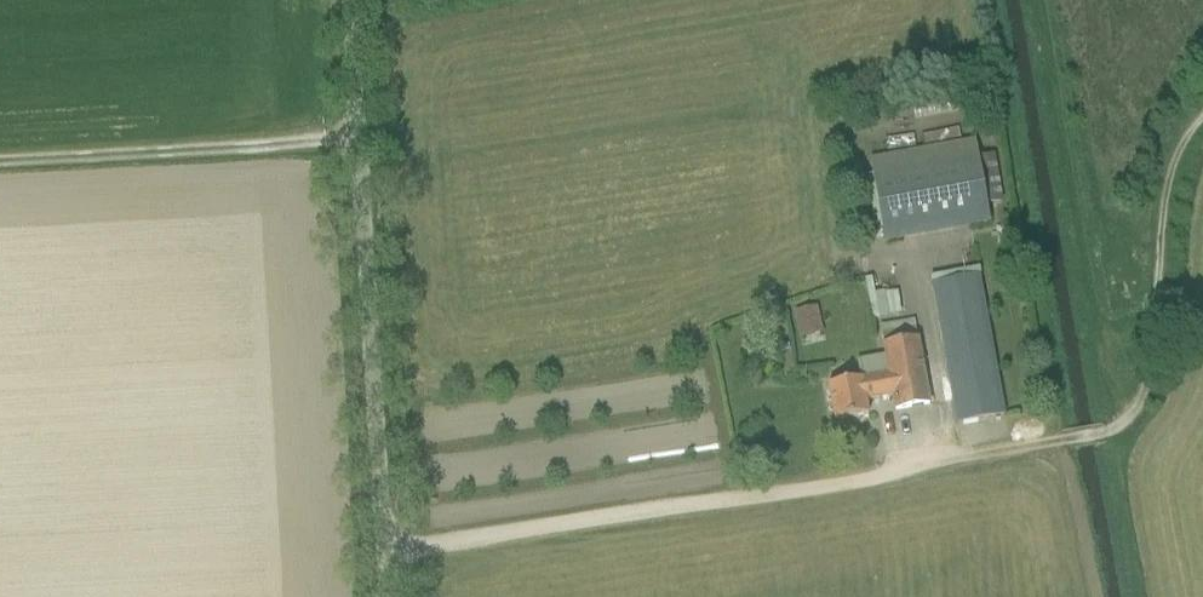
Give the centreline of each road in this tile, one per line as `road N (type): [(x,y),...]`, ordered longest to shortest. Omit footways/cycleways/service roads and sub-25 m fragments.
road 1 (track): [(383,550),(745,499),(1111,432)]
road 2 (tertiary): [(386,596),(349,0)]
road 3 (track): [(0,161),(357,142)]
road 4 (track): [(1111,432),(1133,410),(1149,374),(1162,199),(1173,157),(1202,118)]

